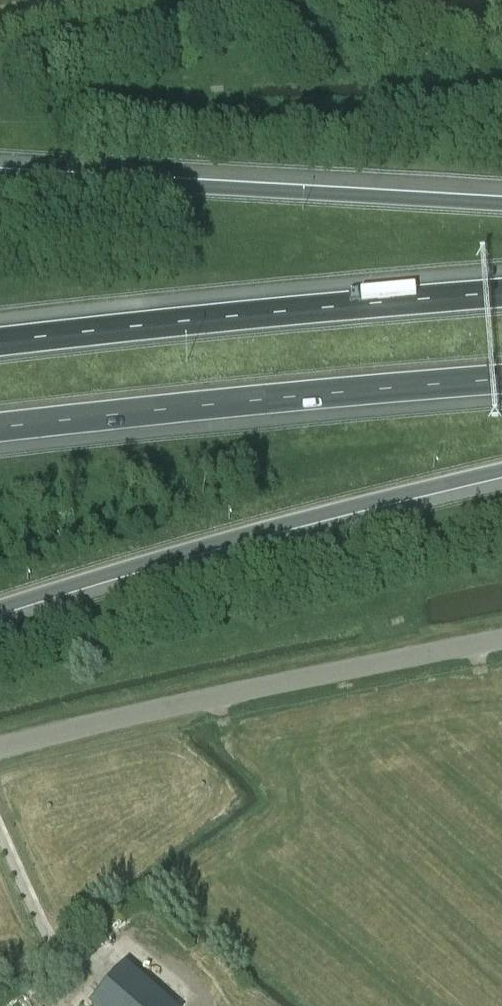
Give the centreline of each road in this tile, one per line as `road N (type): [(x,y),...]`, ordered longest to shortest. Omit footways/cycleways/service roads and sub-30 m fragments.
road 1 (motorway): [(0,615),(501,478)]
road 2 (unclassified): [(0,745),(235,684),(501,639)]
road 3 (motorway): [(0,427),(501,379)]
road 4 (motorway): [(501,294),(0,341)]
road 5 (motorway): [(501,205),(0,176)]

